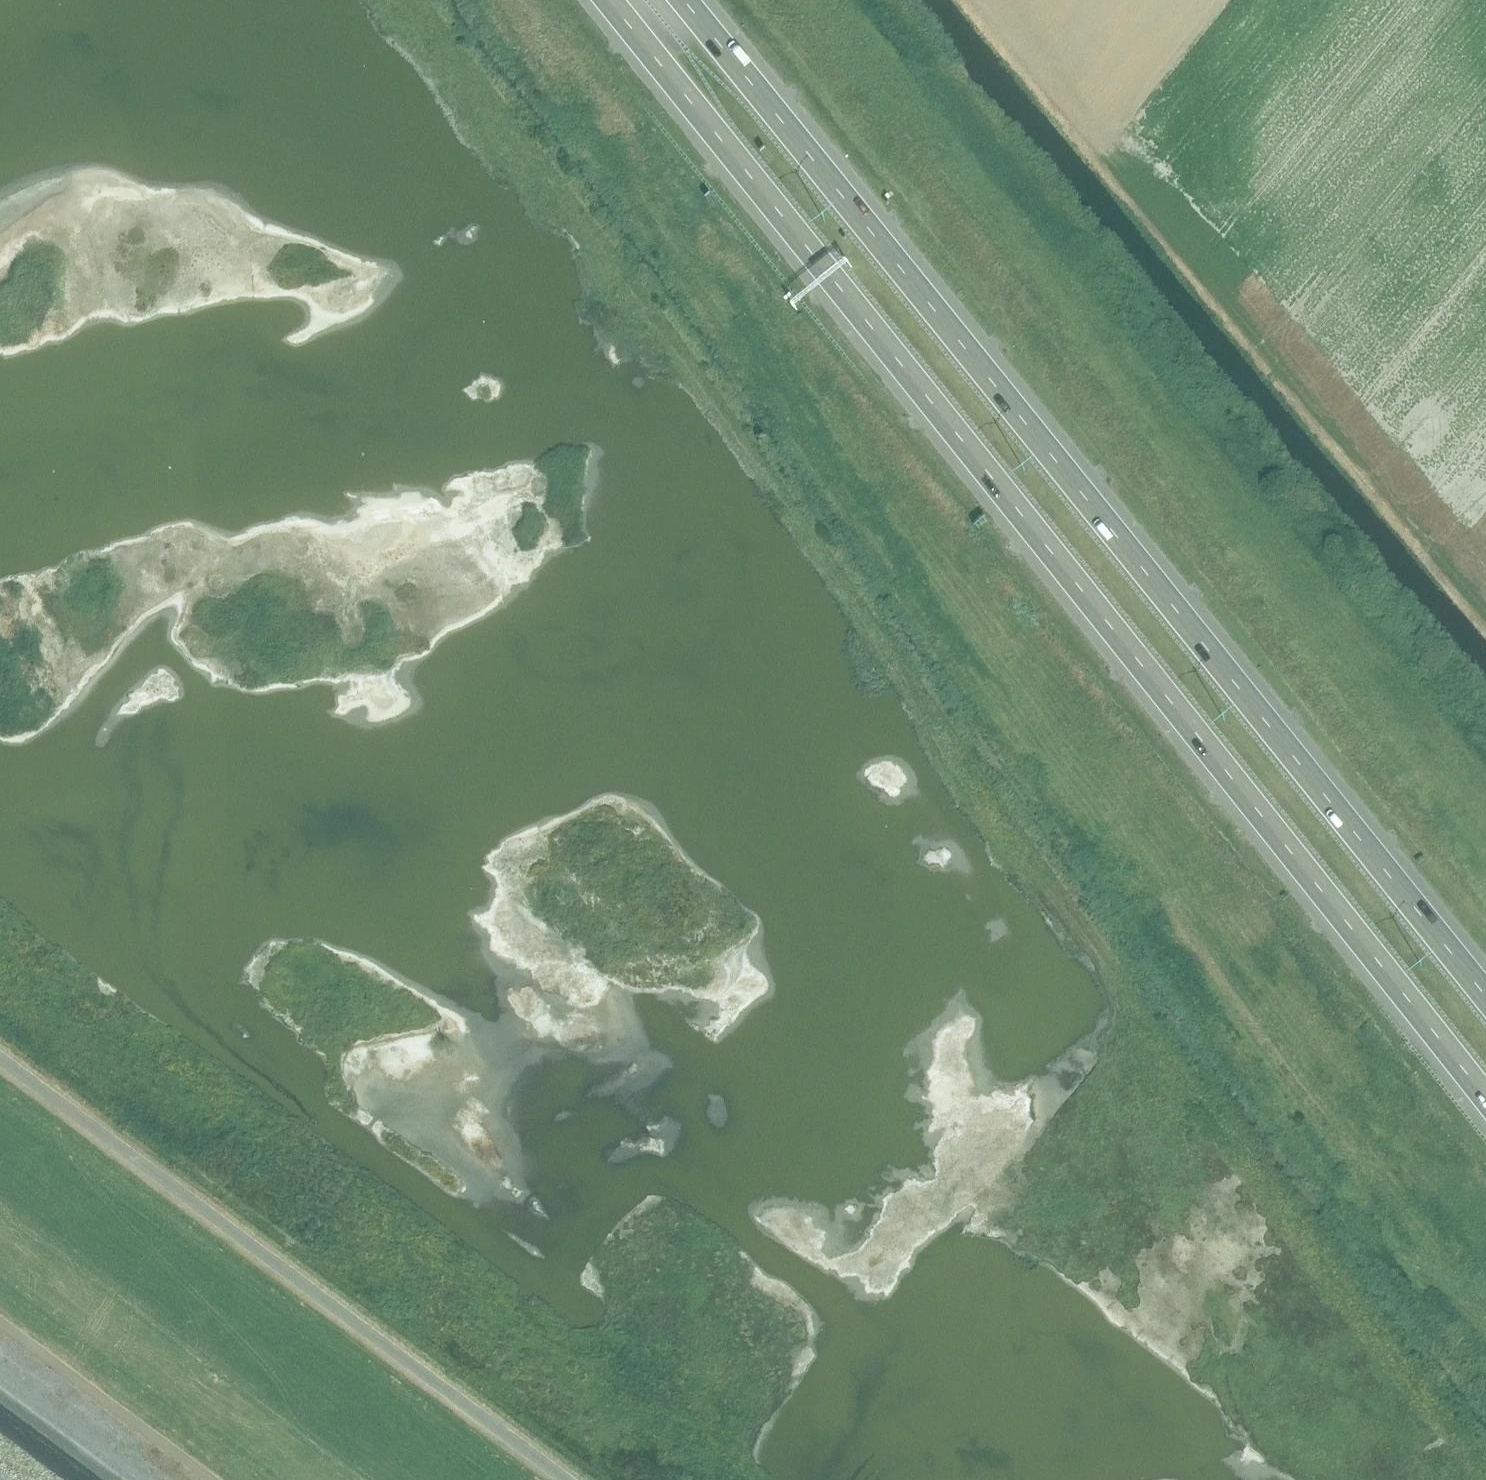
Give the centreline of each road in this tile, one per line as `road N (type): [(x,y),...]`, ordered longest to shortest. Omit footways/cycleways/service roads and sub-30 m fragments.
road 1 (trunk): [(601,0),(1485,1101)]
road 2 (trunk): [(1485,994),(680,0)]
road 3 (unclassified): [(527,1479),(0,1086)]

